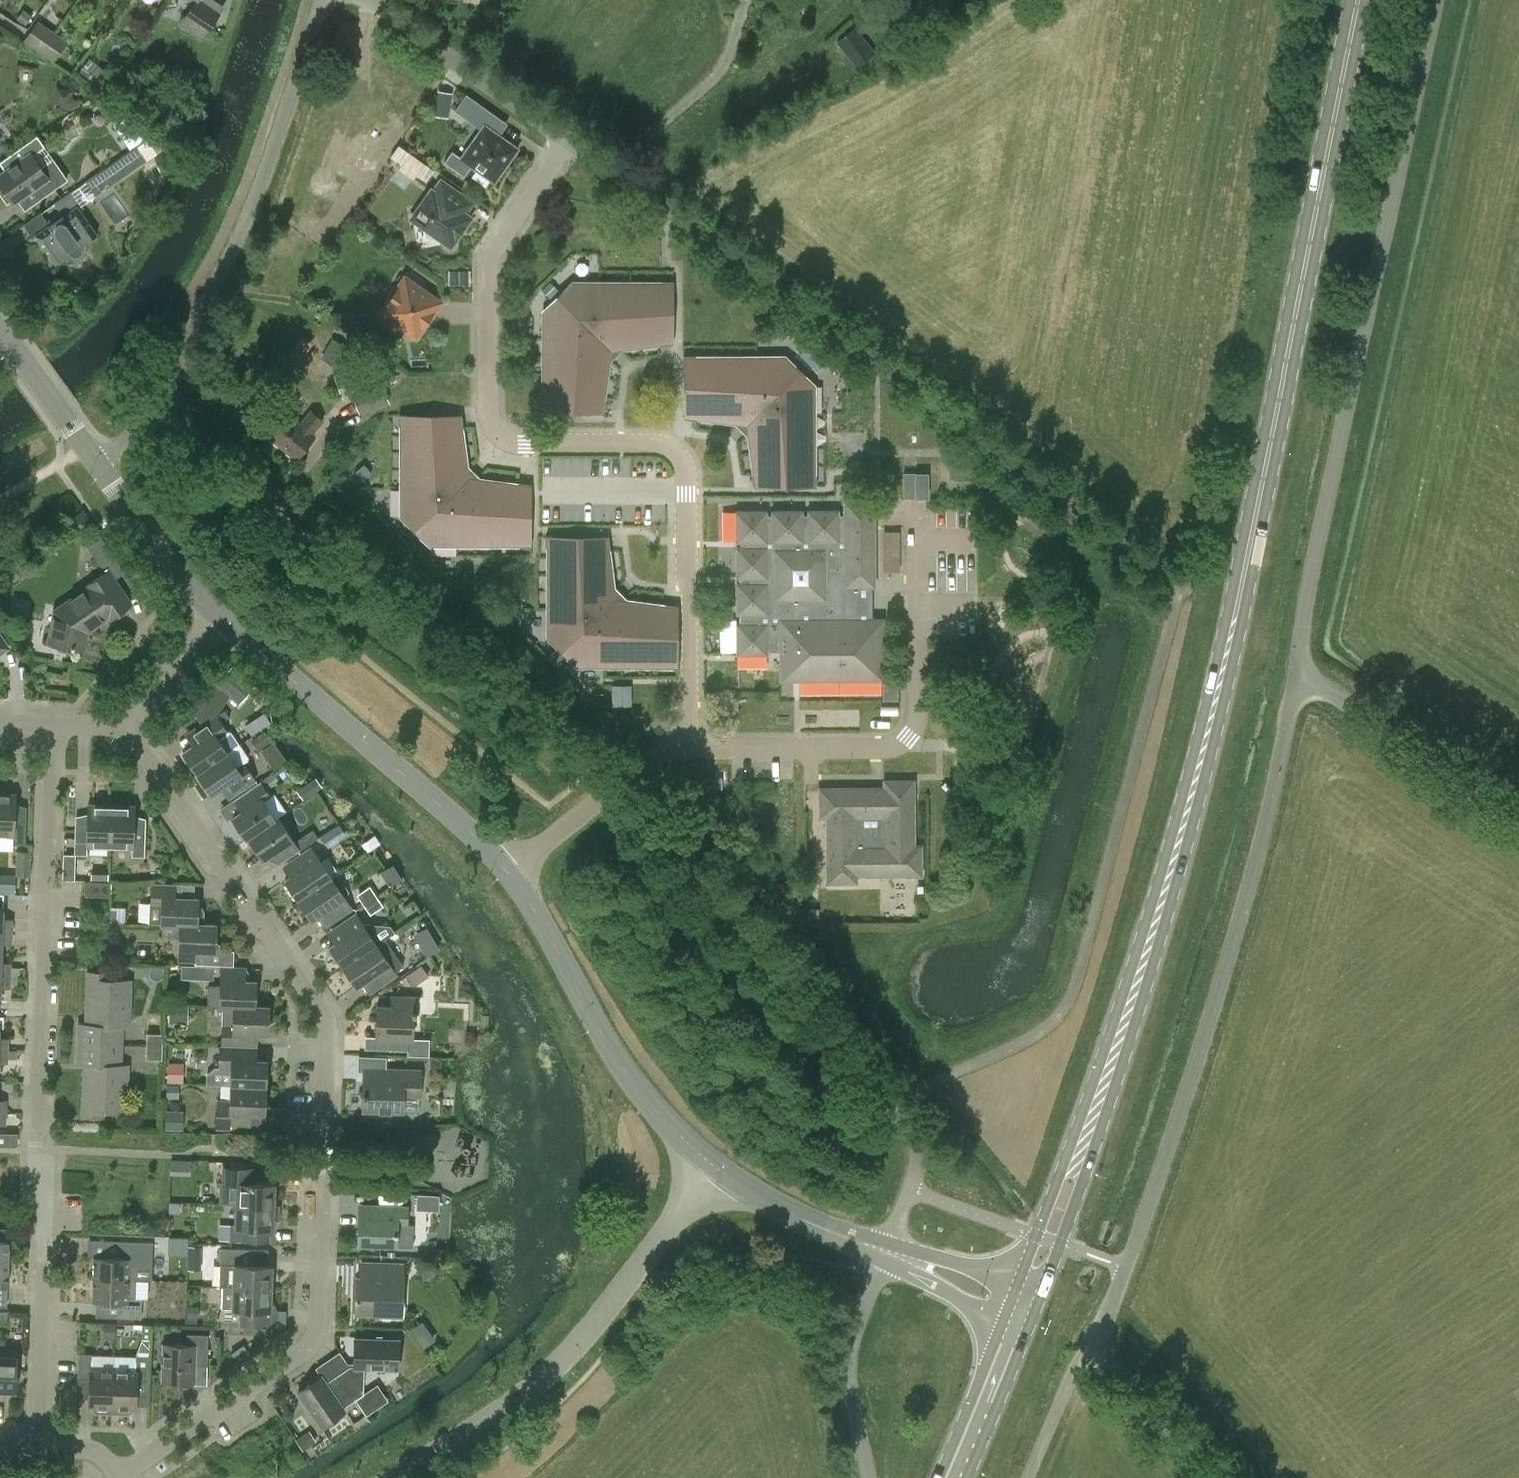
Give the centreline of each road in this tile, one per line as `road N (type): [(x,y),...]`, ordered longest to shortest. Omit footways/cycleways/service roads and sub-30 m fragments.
road 1 (primary): [(1026,1302),(1160,913),(1233,641),(1361,0)]
road 2 (residential): [(119,1472),(310,1344),(318,1324),(328,1023),(126,726)]
road 3 (residential): [(691,743),(682,463),(654,445),(511,441),(486,417),(487,259),(570,140)]
road 4 (residential): [(1182,581),(570,140)]
road 5 (residential): [(41,1447),(37,1144),(52,722)]
road 6 (unclassified): [(1095,1333),(1212,1023),(1297,673)]
road 7 (unclassified): [(1297,673),(1435,0)]
road 8 (residential): [(887,1253),(916,1173),(910,1133),(611,775)]
road 9 (residential): [(611,775),(277,518),(196,451),(169,411)]
road 10 (residential): [(691,743),(879,745),(910,736),(917,713),(917,509),(881,509)]
road 11 (residential): [(169,411),(170,379),(188,328),(240,235),(328,0)]
road 12 (unclassified): [(717,1169),(545,1386),(410,1477)]
road 13 (tertiary): [(510,868),(220,615)]
road 14 (tertiary): [(717,1169),(614,1052),(510,868)]
road 15 (unclassified): [(1518,801),(1297,673)]
road 16 (residential): [(570,140),(365,0)]
road 17 (unclassified): [(868,1477),(848,1350),(887,1253)]
road 18 (tertiary): [(220,615),(96,460)]
road 19 (tertiary): [(887,1253),(817,1227),(717,1169)]
road 20 (unclassified): [(1219,1477),(1095,1333)]
road 21 (primary): [(952,1477),(1026,1302)]
road 22 (tertiary): [(96,460),(0,328)]
road 23 (unclassified): [(1027,1477),(1095,1333)]
road 24 (tertiary): [(1026,1302),(887,1253)]
road 25 (residential): [(126,726),(220,615)]
road 26 (residential): [(510,868),(611,775)]

